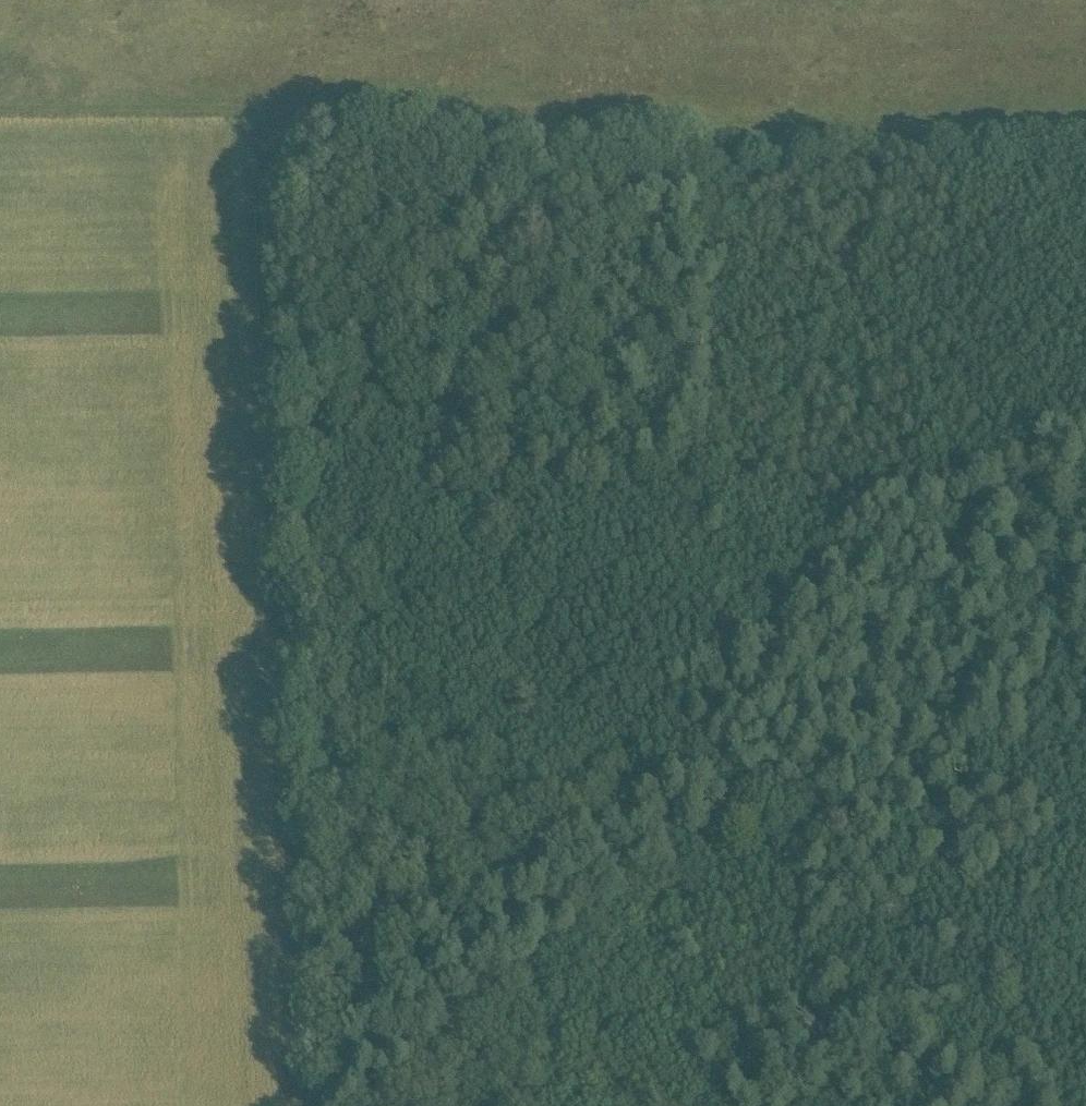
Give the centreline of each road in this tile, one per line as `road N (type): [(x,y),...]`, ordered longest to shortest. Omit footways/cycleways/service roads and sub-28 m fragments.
road 1 (track): [(266,108),(299,1105)]
road 2 (track): [(266,108),(1085,123)]
road 3 (track): [(0,107),(266,108)]

